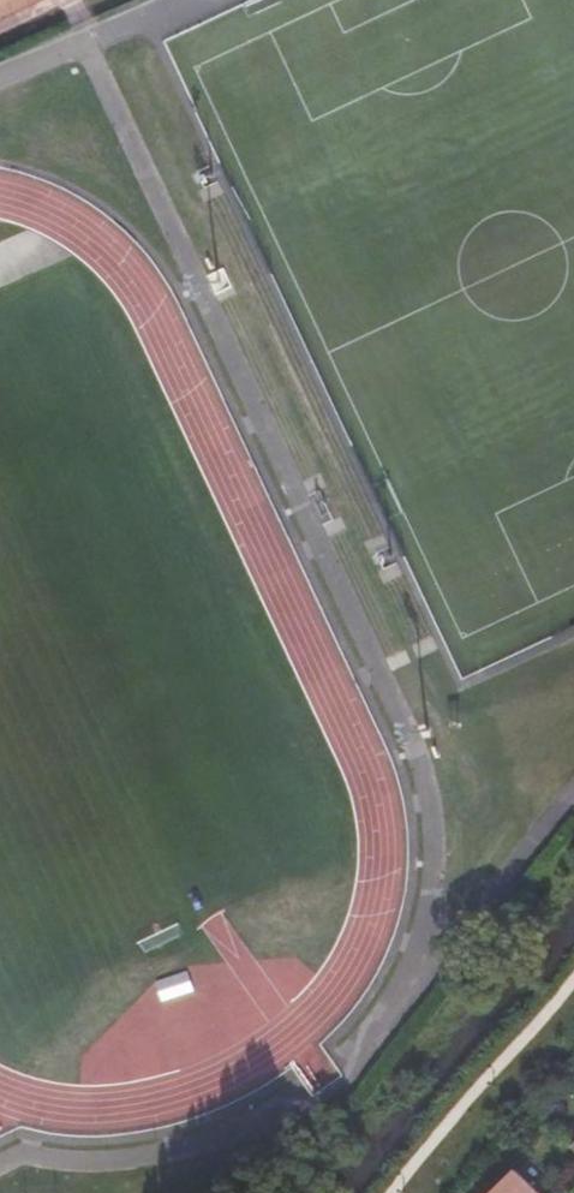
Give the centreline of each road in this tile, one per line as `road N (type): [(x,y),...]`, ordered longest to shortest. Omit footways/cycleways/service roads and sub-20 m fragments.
road 1 (track): [(0,1172),(21,1162),(131,1169),(284,1124),(333,1096),(573,803)]

